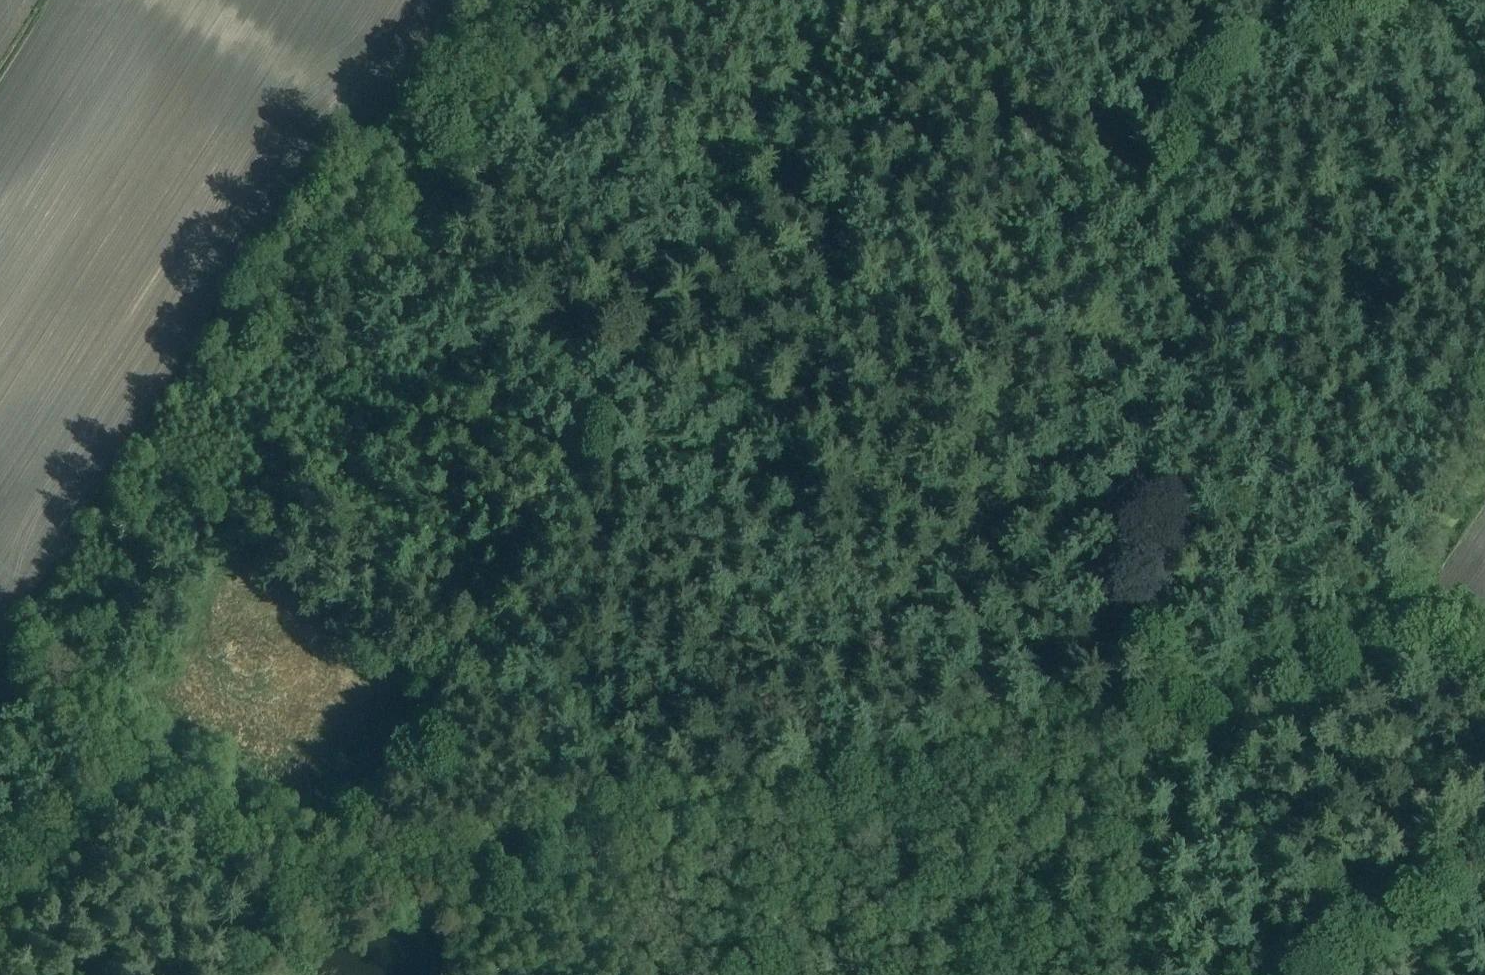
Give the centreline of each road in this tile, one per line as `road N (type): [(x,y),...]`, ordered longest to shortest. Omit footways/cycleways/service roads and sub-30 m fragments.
road 1 (track): [(453,0),(388,100),(337,117)]

